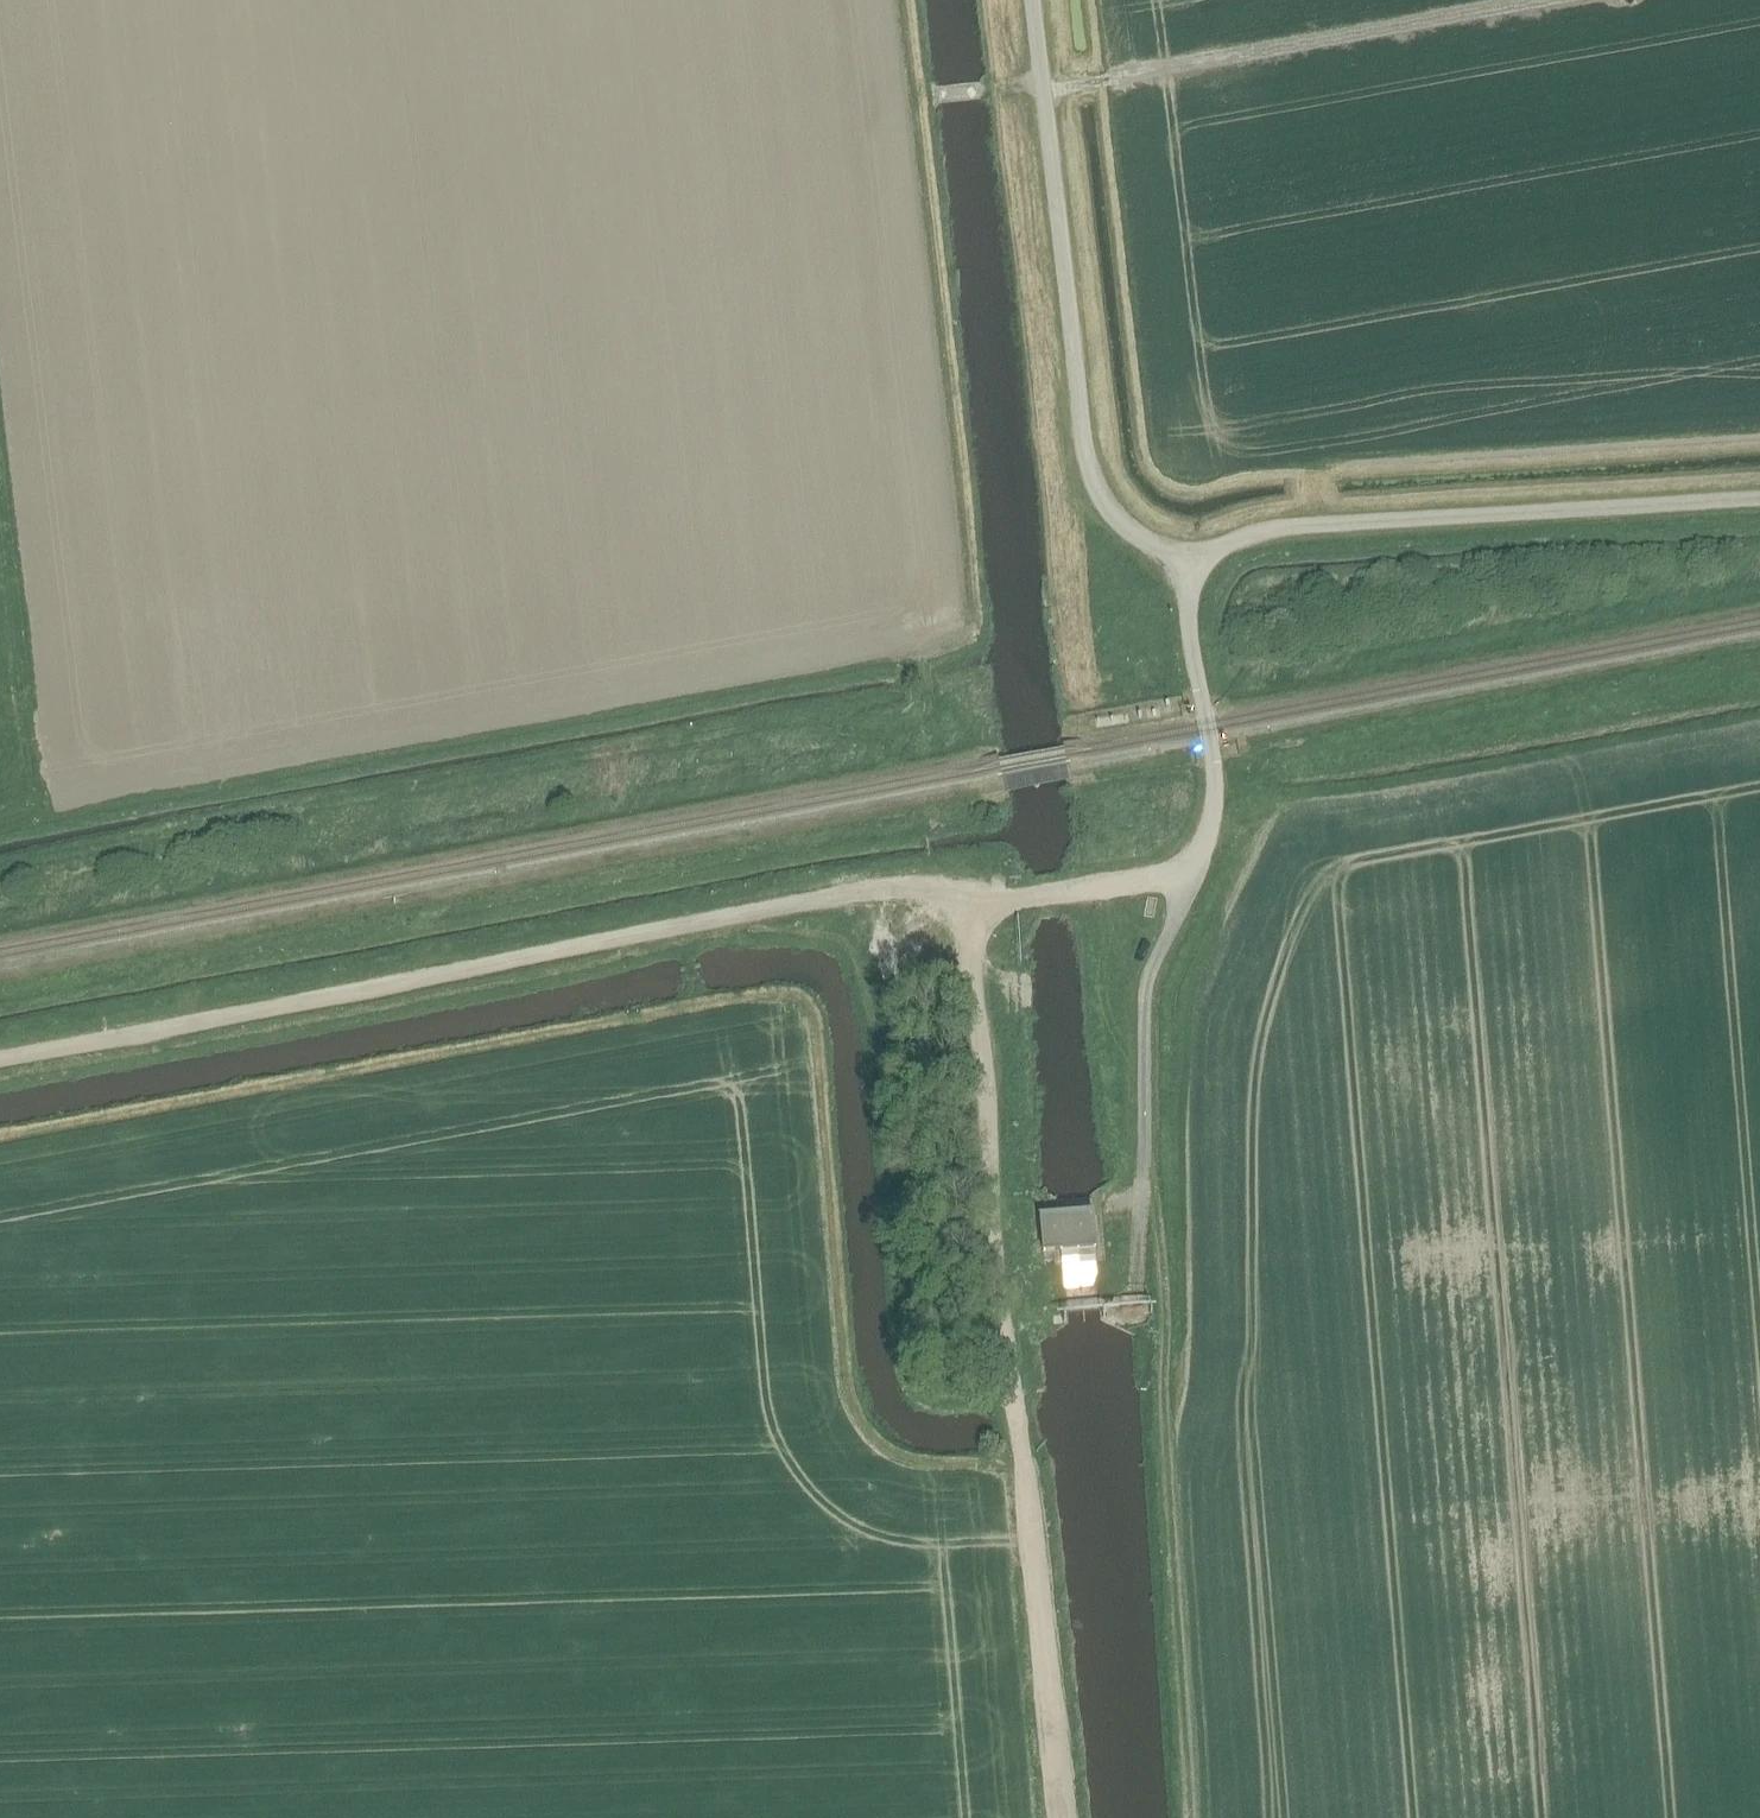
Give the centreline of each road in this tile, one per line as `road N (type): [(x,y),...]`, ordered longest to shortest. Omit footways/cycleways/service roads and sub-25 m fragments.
road 1 (track): [(0,1058),(851,895),(944,882),(966,896),(975,908),(971,953),(998,1307),(1057,1817)]
road 2 (unclassified): [(1189,563),(1121,523),(1096,488),(1084,446),(1027,0)]
road 3 (unclassified): [(1189,563),(1231,540),(1284,529),(1759,502)]
road 4 (unclassified): [(975,908),(1091,894),(1198,864),(1219,813),(1189,643),(1189,563)]

